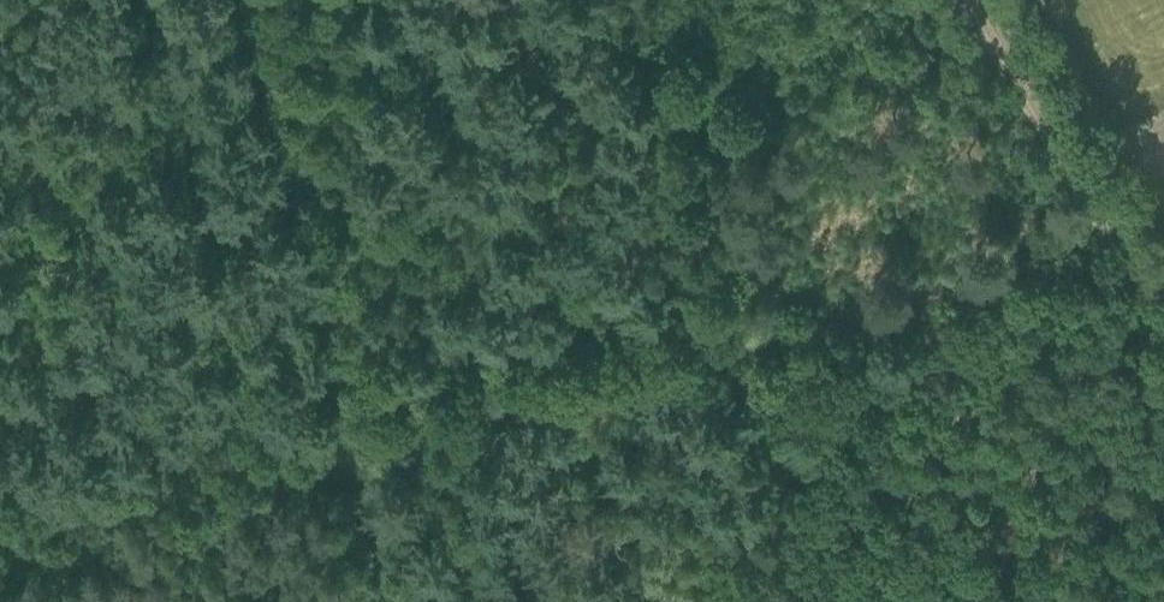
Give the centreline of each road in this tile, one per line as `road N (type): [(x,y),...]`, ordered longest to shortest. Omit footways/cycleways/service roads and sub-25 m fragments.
road 1 (track): [(1163,330),(963,0)]

